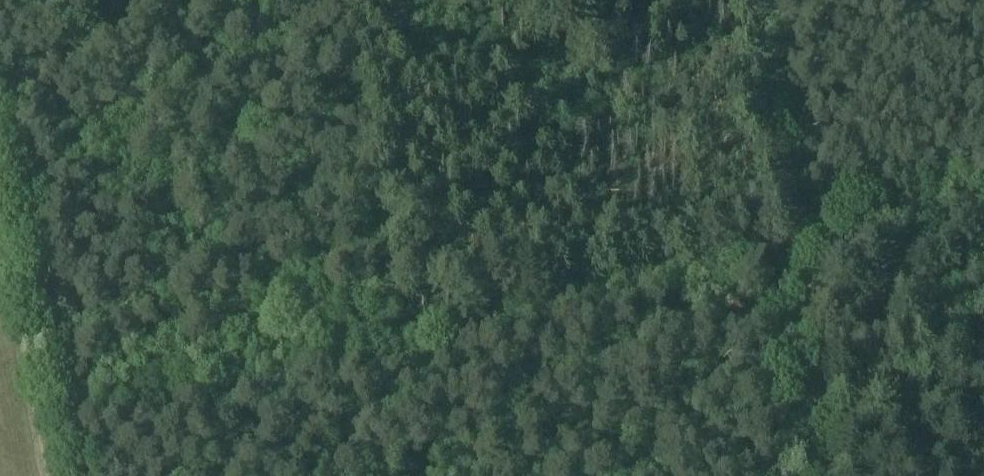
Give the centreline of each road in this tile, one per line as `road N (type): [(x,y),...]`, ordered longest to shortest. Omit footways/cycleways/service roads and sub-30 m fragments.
road 1 (track): [(74,407),(983,203)]
road 2 (track): [(340,0),(424,475)]
road 3 (track): [(755,0),(818,475)]

